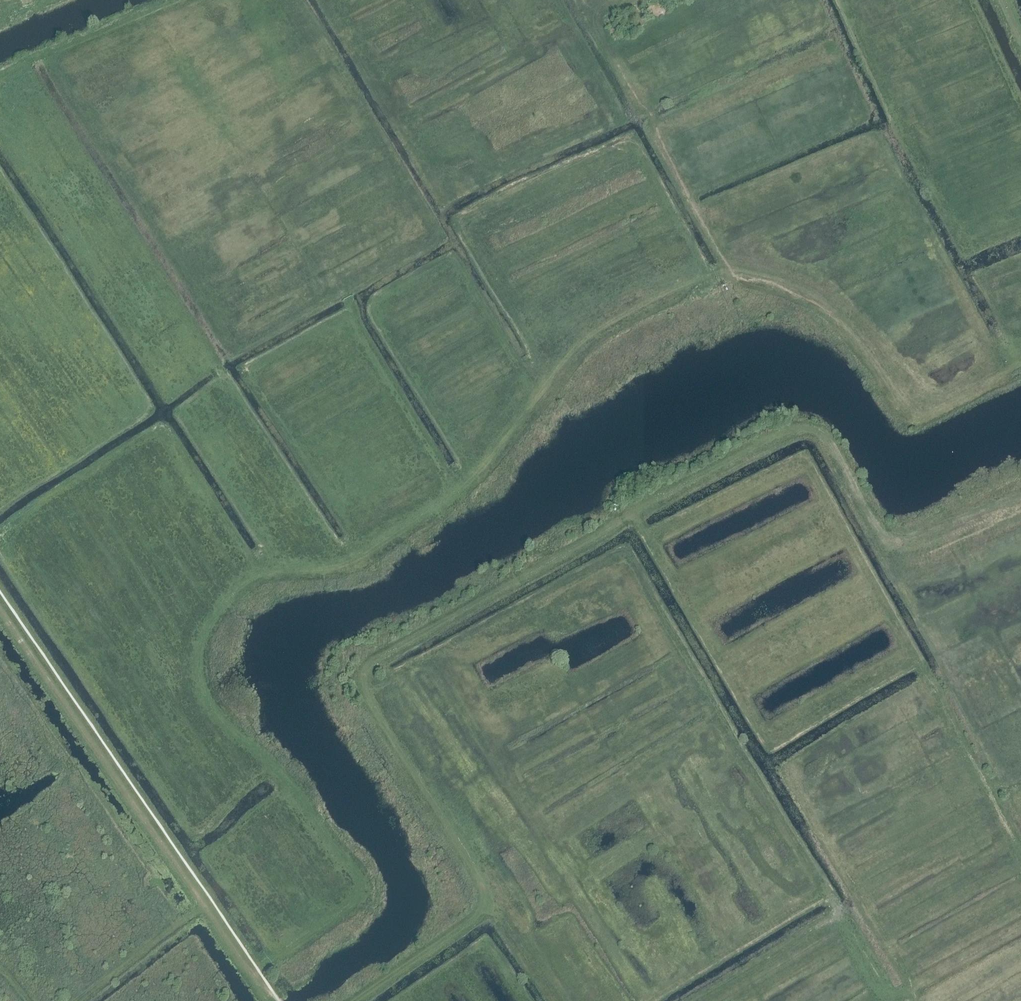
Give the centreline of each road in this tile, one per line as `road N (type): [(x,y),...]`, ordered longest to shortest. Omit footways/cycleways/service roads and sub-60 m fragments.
road 1 (track): [(354,1000),(475,917),(481,902),(481,883),(367,701),(362,682),(382,654),(799,429),(819,433),(890,539),(916,538),(1020,496)]

